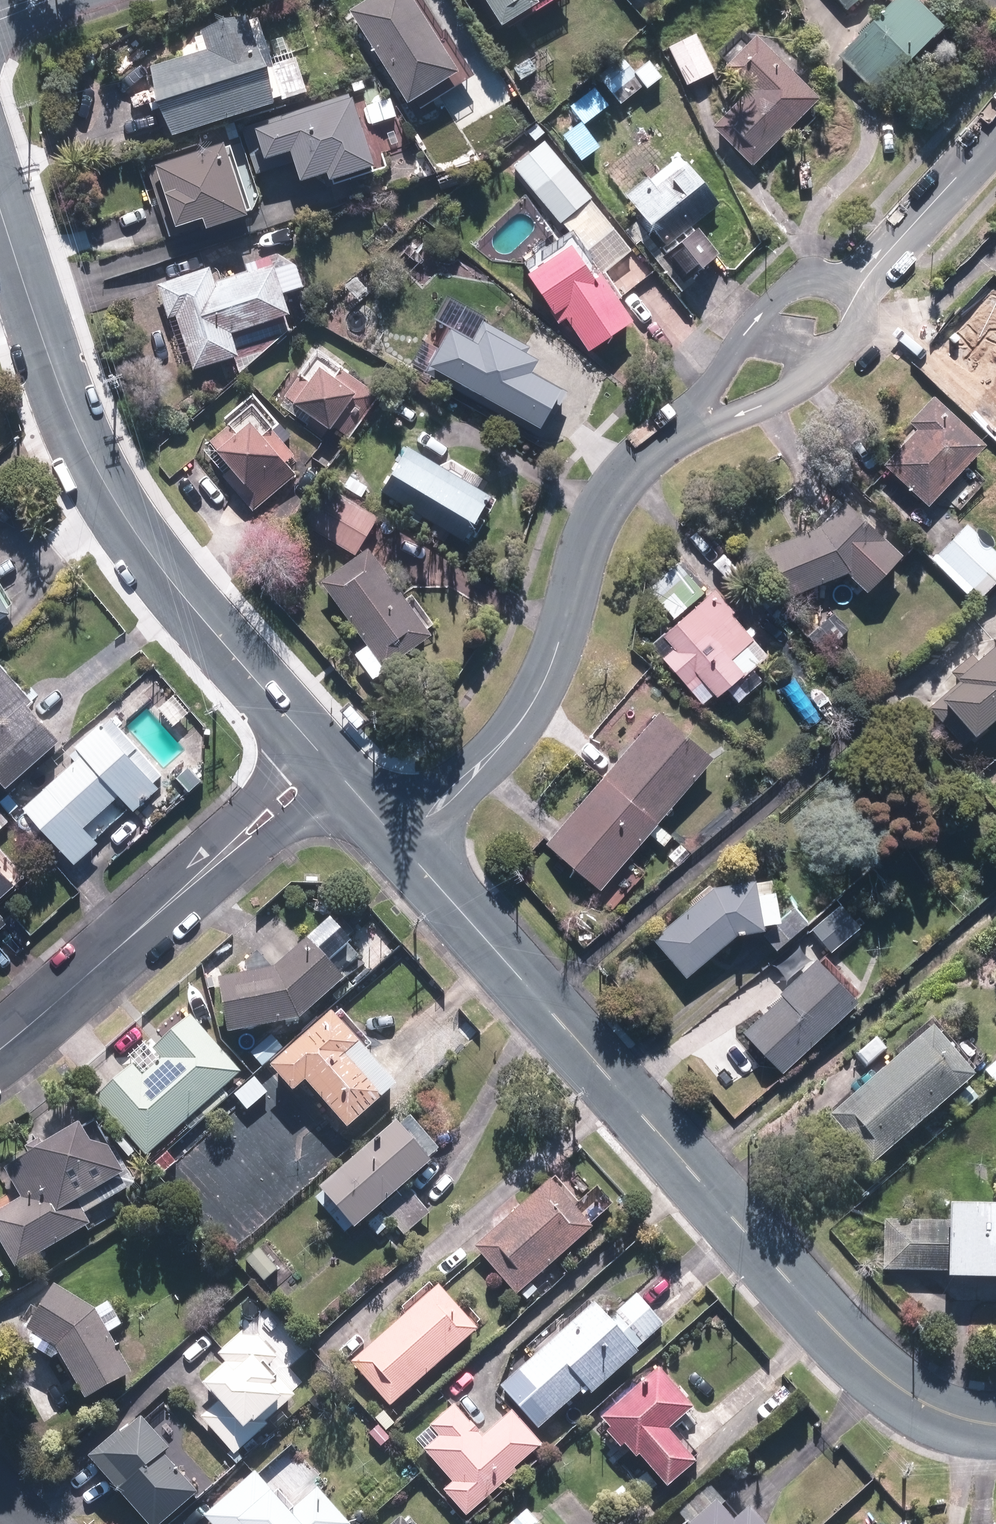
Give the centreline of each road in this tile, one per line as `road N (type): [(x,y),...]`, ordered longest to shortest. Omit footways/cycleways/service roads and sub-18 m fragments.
road 1 (tertiary): [(995,1425),(929,1409),(851,1352),(399,844)]
road 2 (tertiary): [(328,763),(136,541),(110,497),(72,421),(0,204)]
road 3 (residential): [(399,844),(467,780),(529,705),(561,644),(611,497),(695,426)]
road 4 (residential): [(0,1049),(328,763)]
road 5 (residential): [(870,270),(862,313),(826,365),(783,398),(695,426)]
road 6 (residential): [(695,426),(774,298),(827,275),(870,270)]
road 7 (residential): [(870,270),(995,126)]

